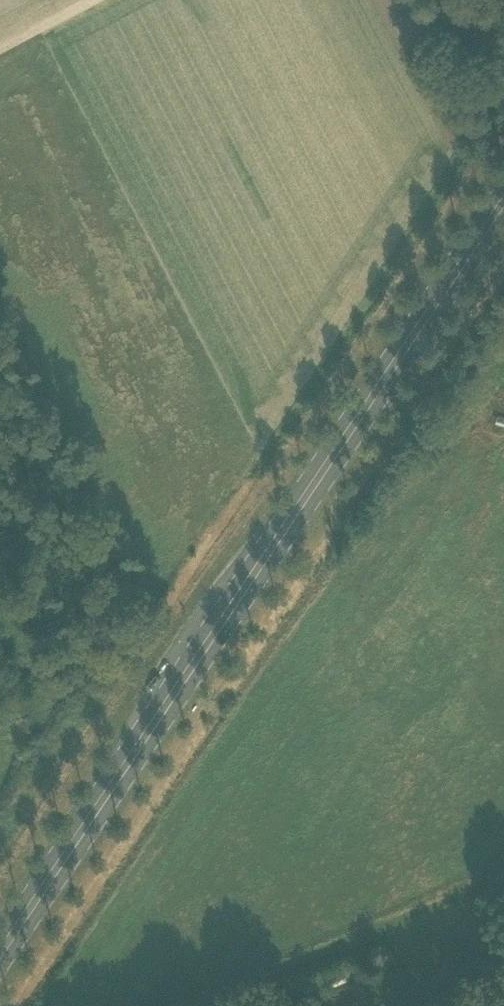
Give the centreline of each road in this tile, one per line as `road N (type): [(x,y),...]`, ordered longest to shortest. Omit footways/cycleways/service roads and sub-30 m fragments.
road 1 (primary): [(0,954),(503,201)]
road 2 (track): [(503,874),(279,965)]

